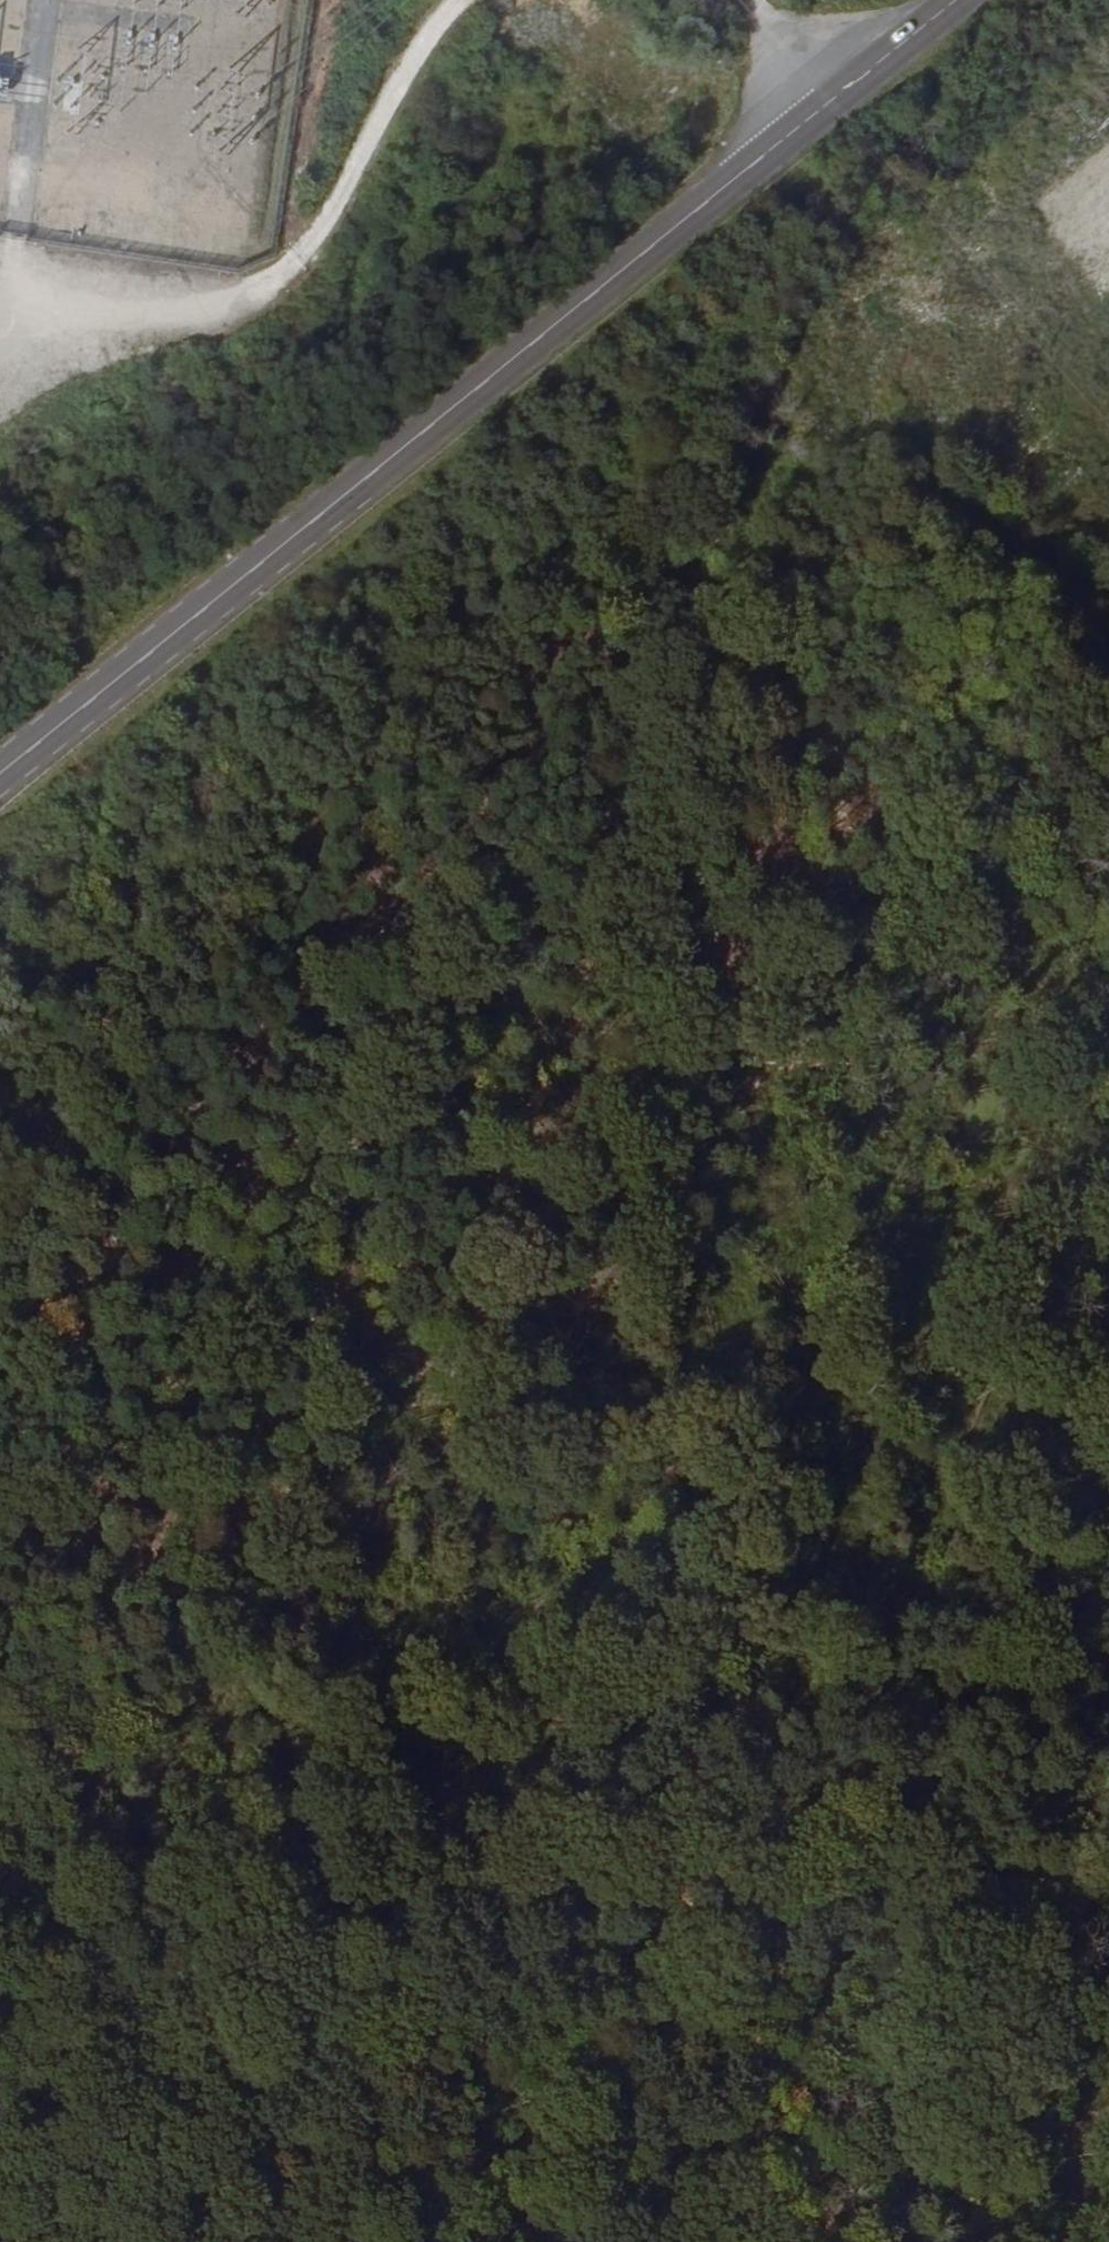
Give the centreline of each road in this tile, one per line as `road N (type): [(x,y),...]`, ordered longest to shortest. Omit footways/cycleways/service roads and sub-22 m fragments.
road 1 (tertiary): [(0,775),(943,0)]
road 2 (track): [(469,0),(397,86),(327,223),(290,268),(241,293),(16,279),(14,241)]

